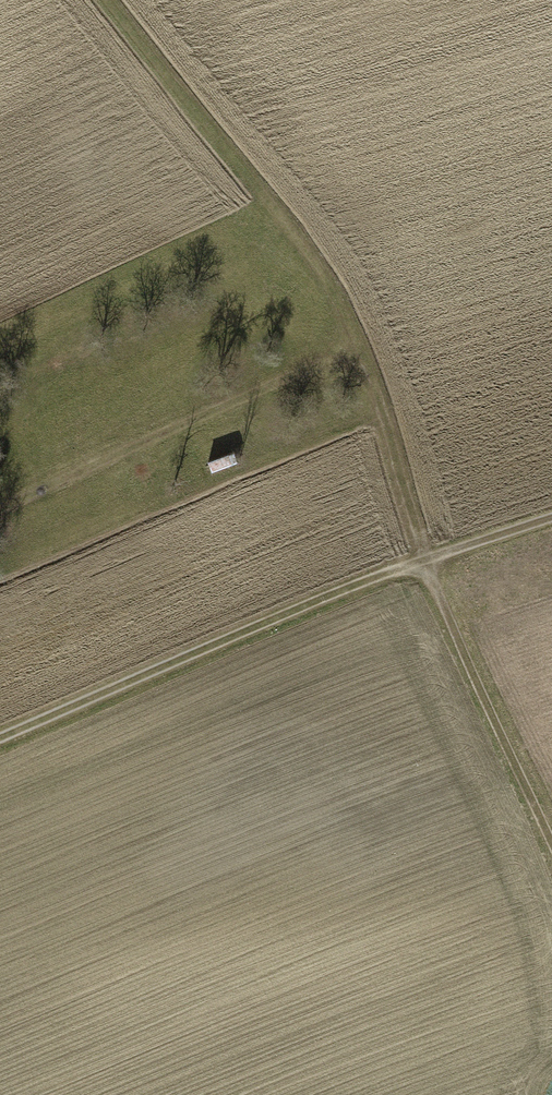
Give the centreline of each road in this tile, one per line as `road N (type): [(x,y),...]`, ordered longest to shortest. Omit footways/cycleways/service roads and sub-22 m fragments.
road 1 (track): [(110,0),(348,312),(390,429),(422,558),(551,846)]
road 2 (track): [(0,740),(422,558),(551,520)]
road 3 (track): [(0,515),(326,366),(371,364)]

